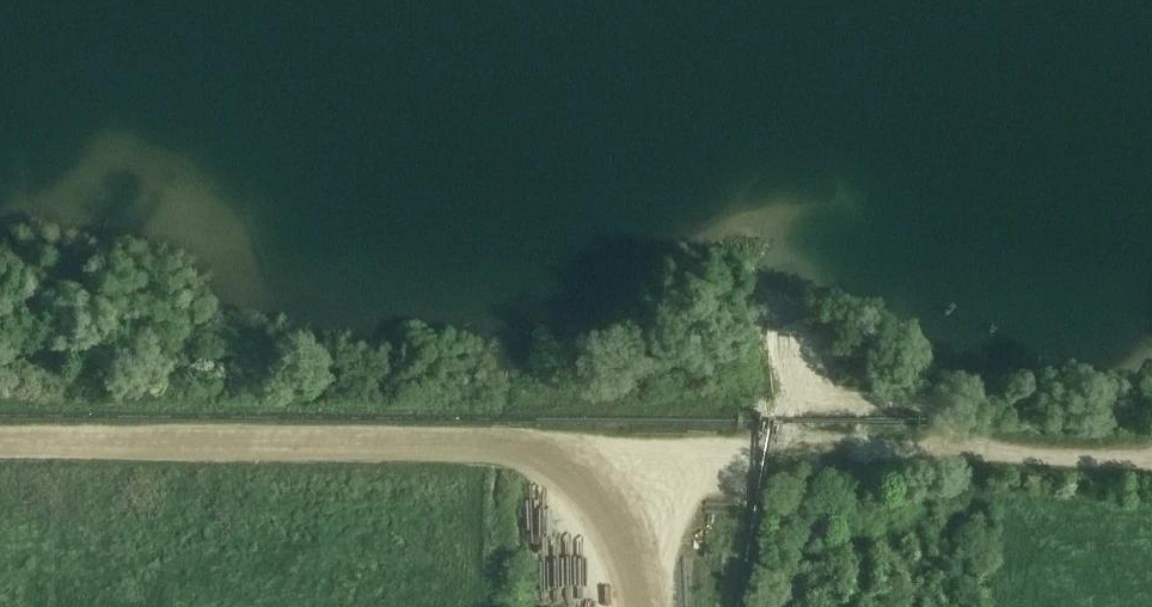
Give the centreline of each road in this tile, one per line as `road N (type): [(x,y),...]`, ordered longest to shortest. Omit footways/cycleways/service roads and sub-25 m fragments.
road 1 (track): [(0,442),(585,449),(635,520),(647,606)]
road 2 (track): [(1151,464),(798,445),(585,449)]

